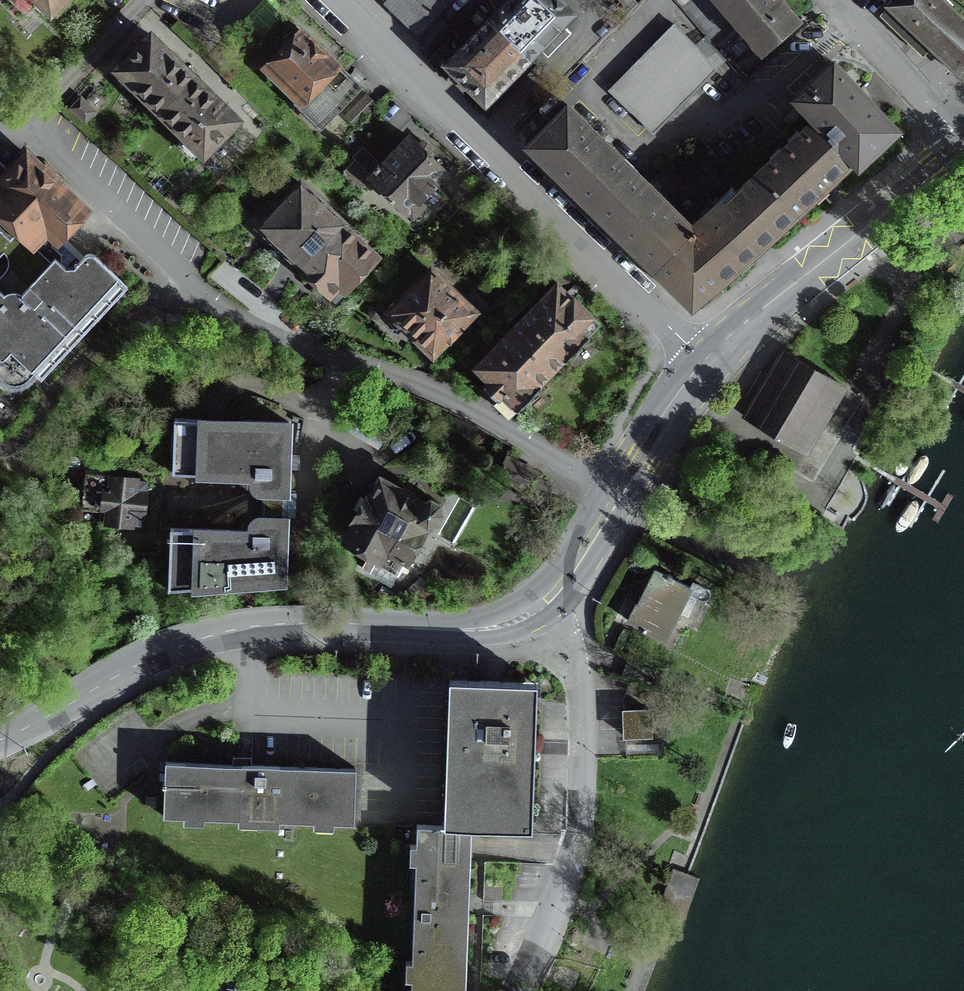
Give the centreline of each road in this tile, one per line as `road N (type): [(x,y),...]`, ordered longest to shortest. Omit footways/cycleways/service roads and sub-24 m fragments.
road 1 (residential): [(620,494),(440,396),(243,322),(48,146),(38,116),(147,0)]
road 2 (residential): [(556,596),(492,628),(283,624),(223,632),(139,663),(0,740)]
road 3 (residential): [(705,363),(335,0)]
road 4 (residential): [(556,596),(573,621),(588,669),(583,810),(569,870),(521,990)]
road 5 (residential): [(963,148),(705,363)]
road 6 (residential): [(963,143),(829,0)]
road 7 (residential): [(705,363),(620,494)]
road 8 (residential): [(620,494),(556,596)]

